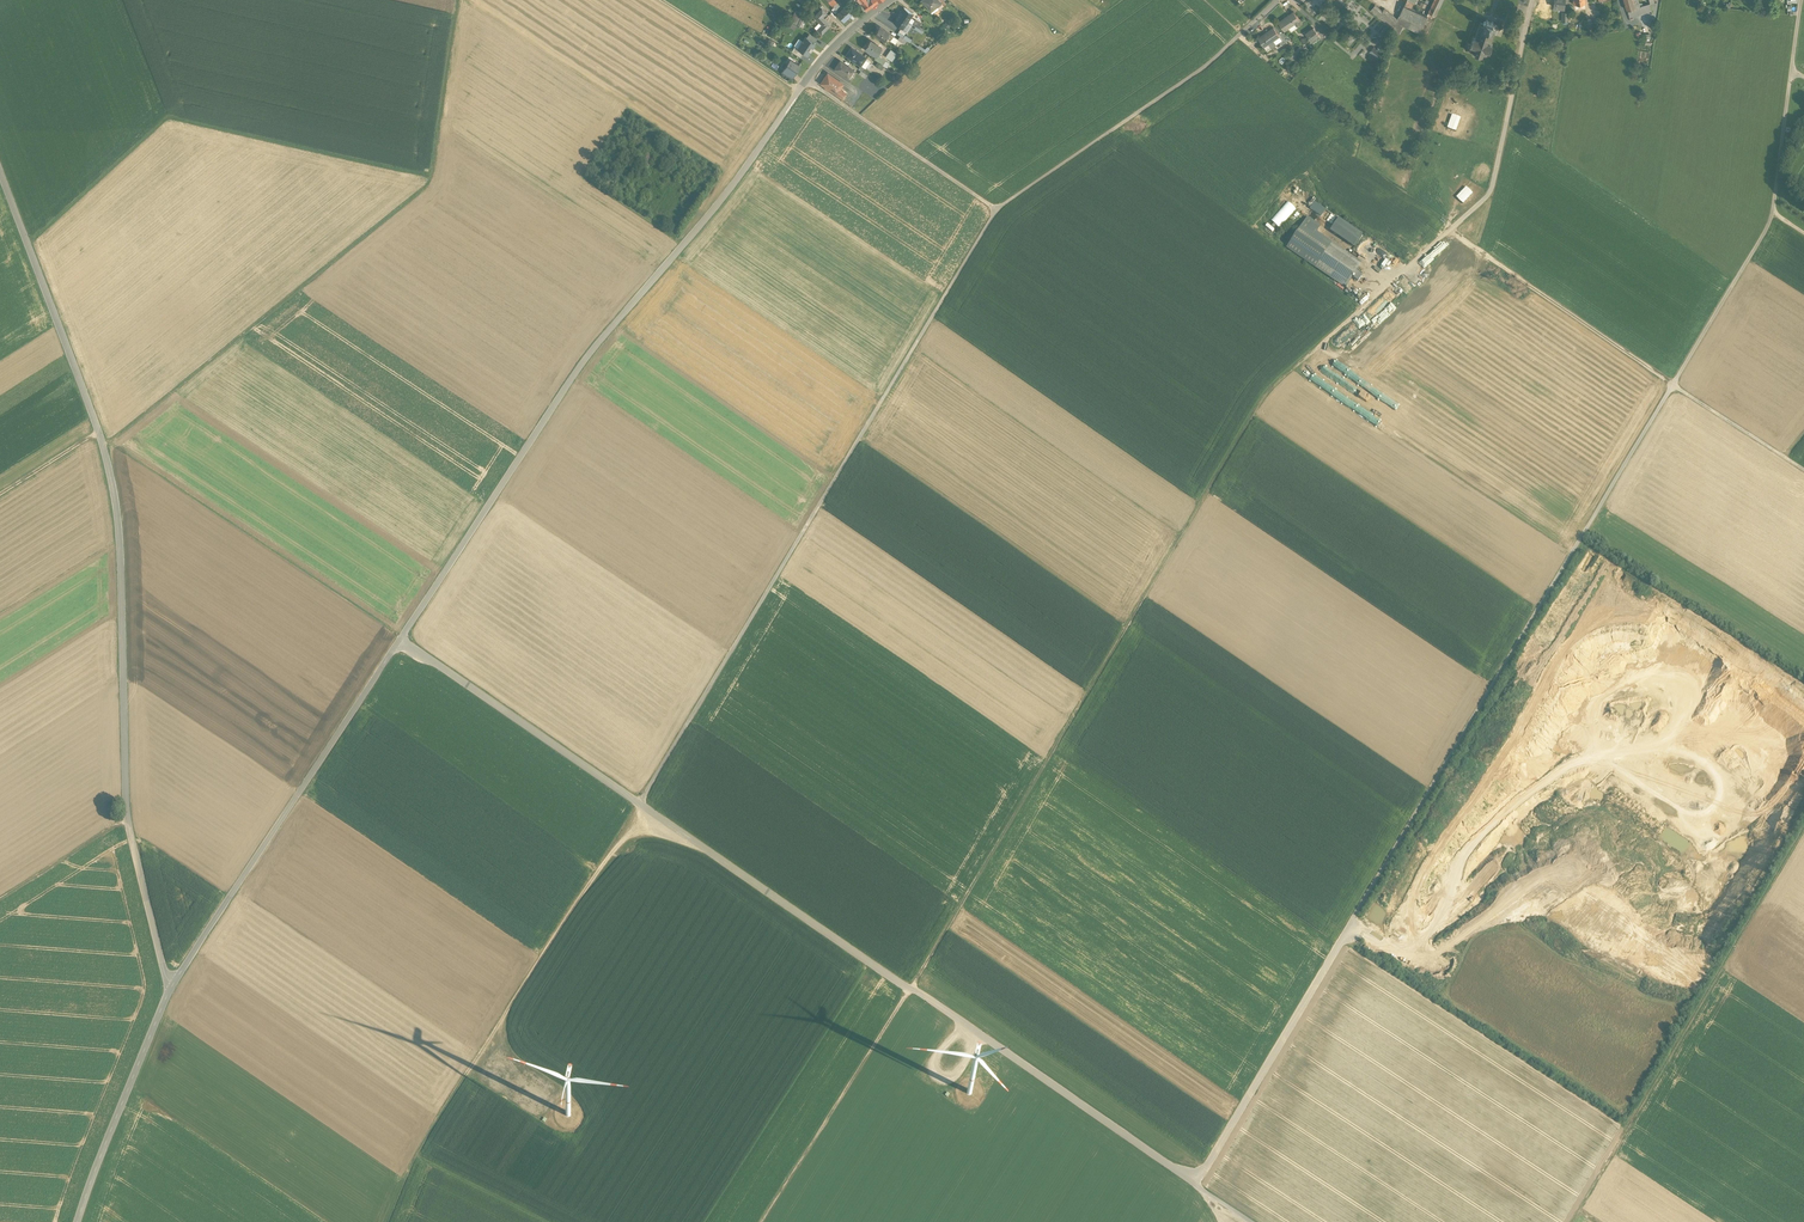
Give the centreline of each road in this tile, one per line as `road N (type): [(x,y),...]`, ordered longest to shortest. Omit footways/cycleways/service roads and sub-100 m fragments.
road 1 (unclassified): [(402,638),(1251,1221)]
road 2 (unclassified): [(171,989),(128,819),(120,538),(111,475),(0,172)]
road 3 (track): [(911,989),(1263,399),(1370,301)]
road 4 (track): [(1354,917),(1772,212)]
road 5 (track): [(640,802),(996,210)]
road 6 (unclassified): [(402,638),(585,360),(734,184),(794,98)]
road 7 (track): [(432,178),(171,120),(28,245)]
road 8 (track): [(1579,1210),(1803,828)]
road 9 (track): [(1803,470),(1448,230)]
road 10 (track): [(640,802),(414,1157)]
road 11 (unclassified): [(171,989),(402,638)]
road 12 (track): [(109,443),(432,178)]
road 13 (track): [(402,638),(103,444)]
road 14 (track): [(996,210),(1235,39)]
road 15 (track): [(911,989),(763,1221)]
road 16 (unclassified): [(76,1221),(171,989)]
road 17 (track): [(807,81),(996,210)]
road 18 (track): [(458,0),(432,178)]
road 19 (track): [(662,0),(798,91)]
road 20 (track): [(128,819),(0,900)]
road 21 (track): [(542,1221),(414,1157)]
road 22 (residential): [(794,98),(828,52),(890,0)]

